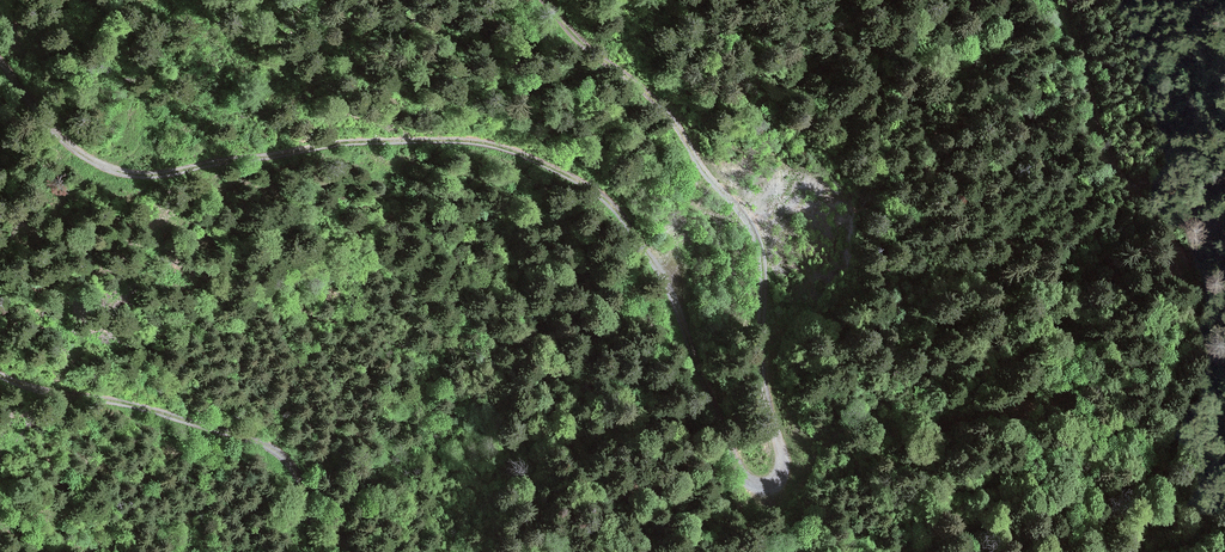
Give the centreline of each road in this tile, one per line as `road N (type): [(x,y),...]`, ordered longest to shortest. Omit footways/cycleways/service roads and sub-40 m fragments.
road 1 (track): [(768,488),(738,471),(670,289),(612,206),(576,180),(486,143),(415,140),(126,174),(75,151),(0,61)]
road 2 (track): [(543,0),(587,48),(646,92),(744,215),(759,246),(760,374),(783,465),(768,488)]
road 3 (track): [(0,377),(52,395),(153,409),(263,443),(292,463),(319,551)]

